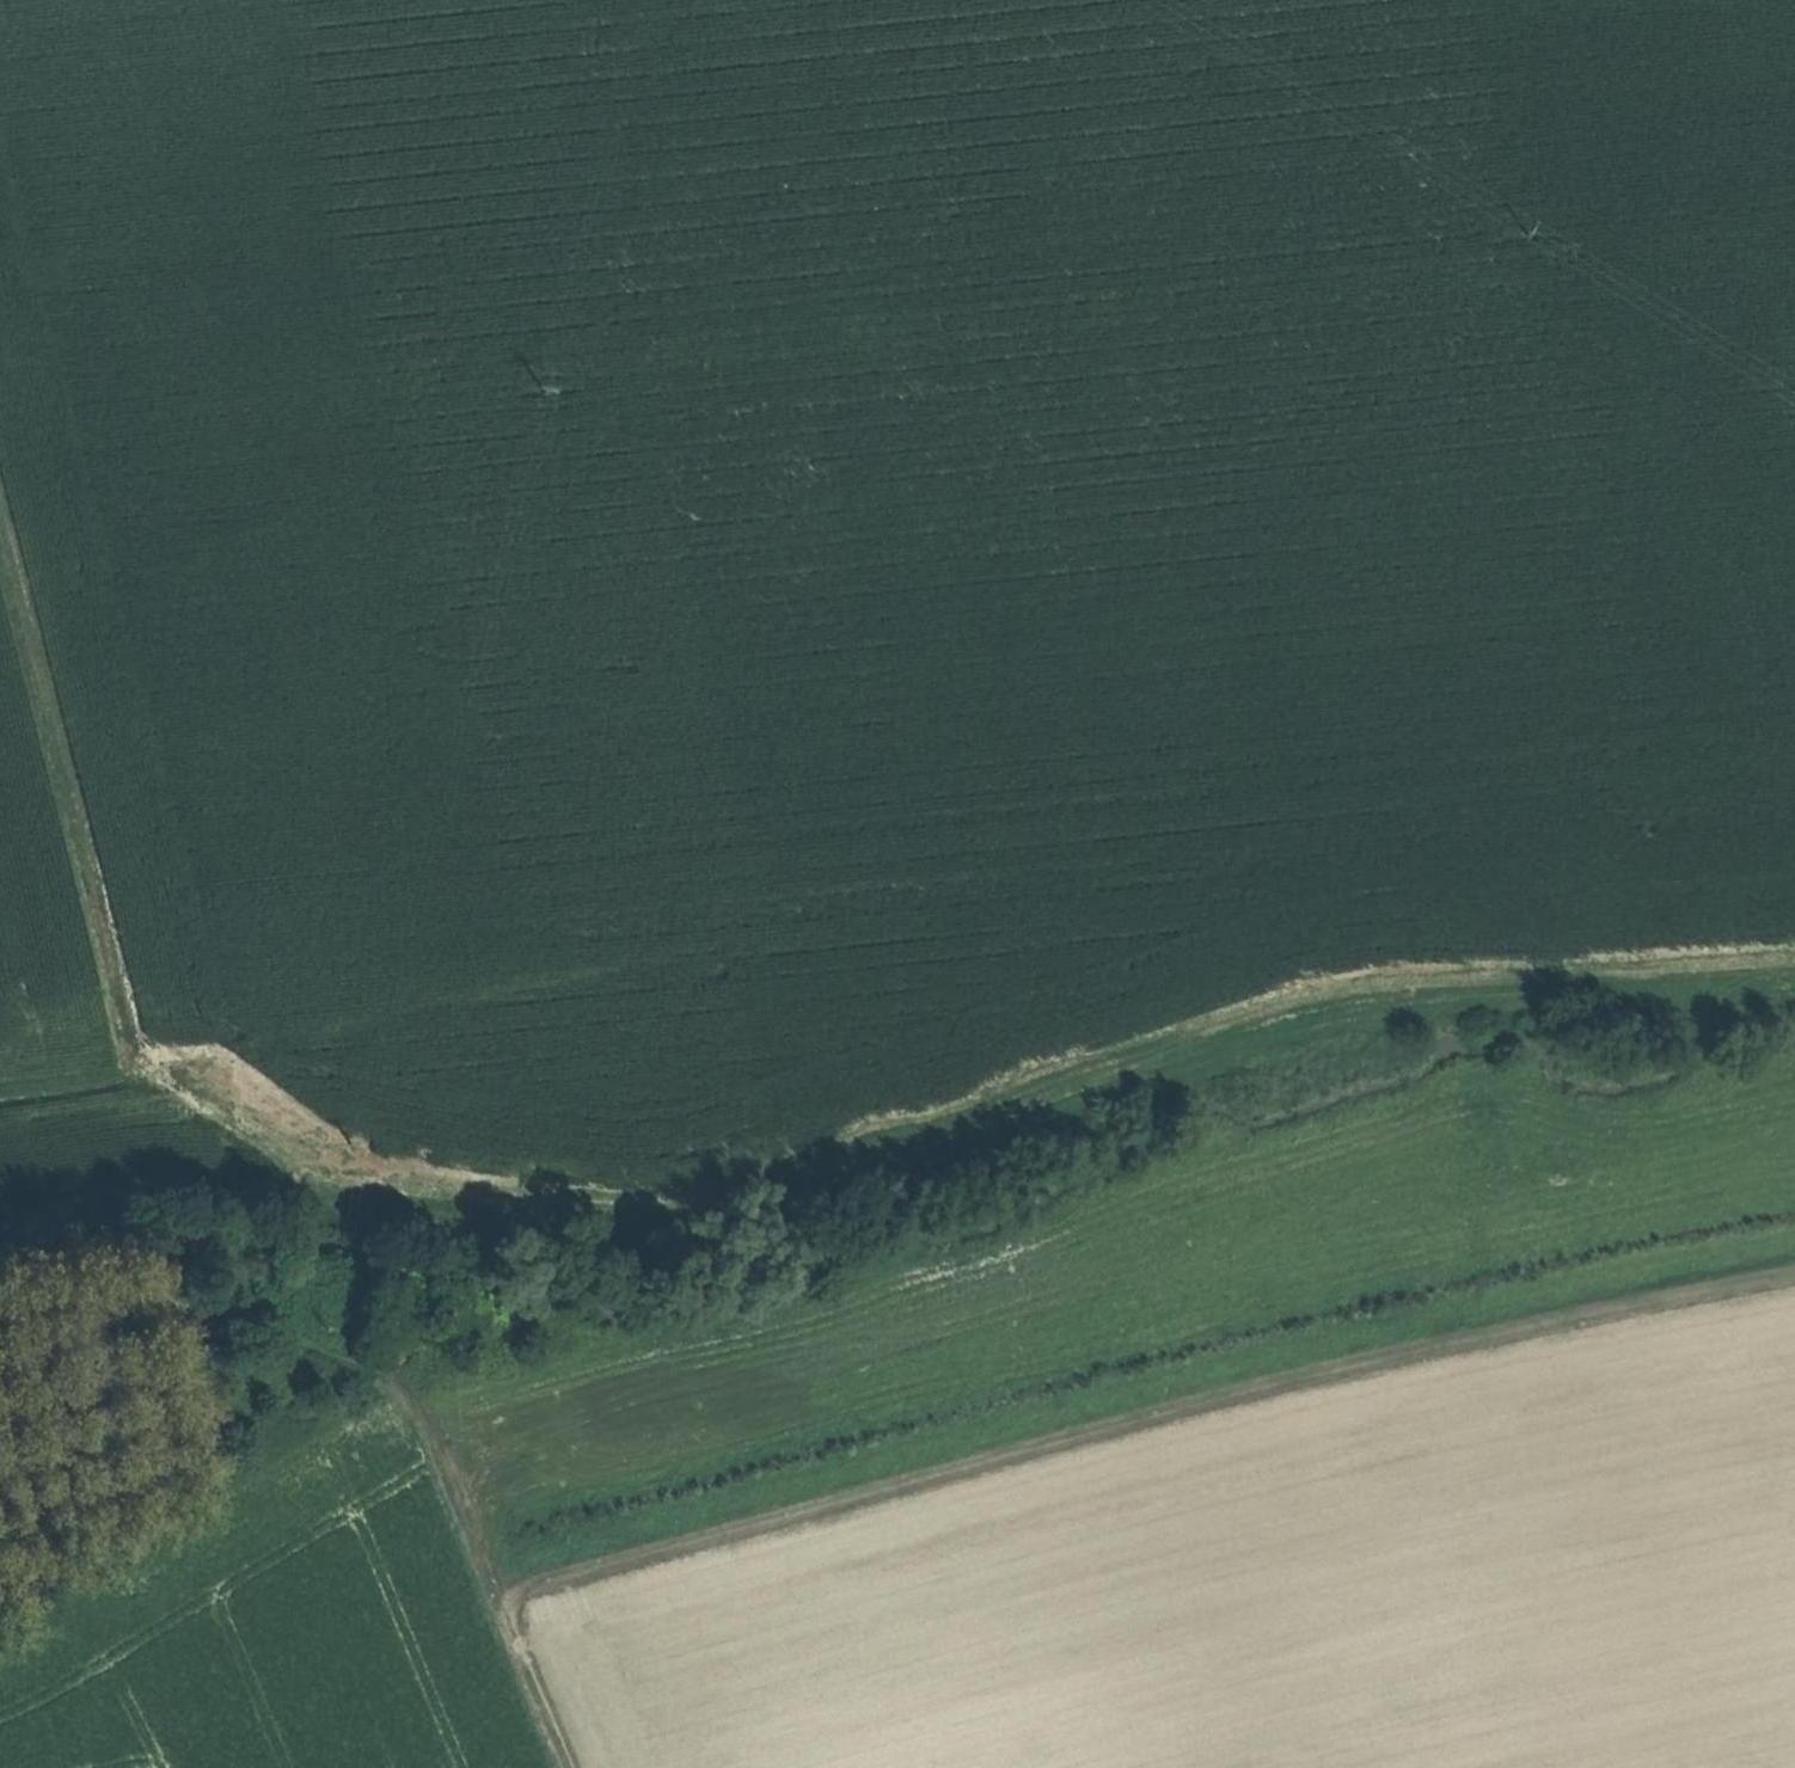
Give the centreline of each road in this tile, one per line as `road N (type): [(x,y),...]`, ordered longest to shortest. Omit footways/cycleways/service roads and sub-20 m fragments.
road 1 (track): [(0,1084),(138,1056),(270,1146),(398,1174),(706,1205),(1264,1015),(1356,992),(1794,959)]
road 2 (track): [(1794,1255),(1167,1396),(518,1584)]
road 3 (track): [(138,1056),(0,497)]
road 4 (track): [(441,1381),(585,1767)]

